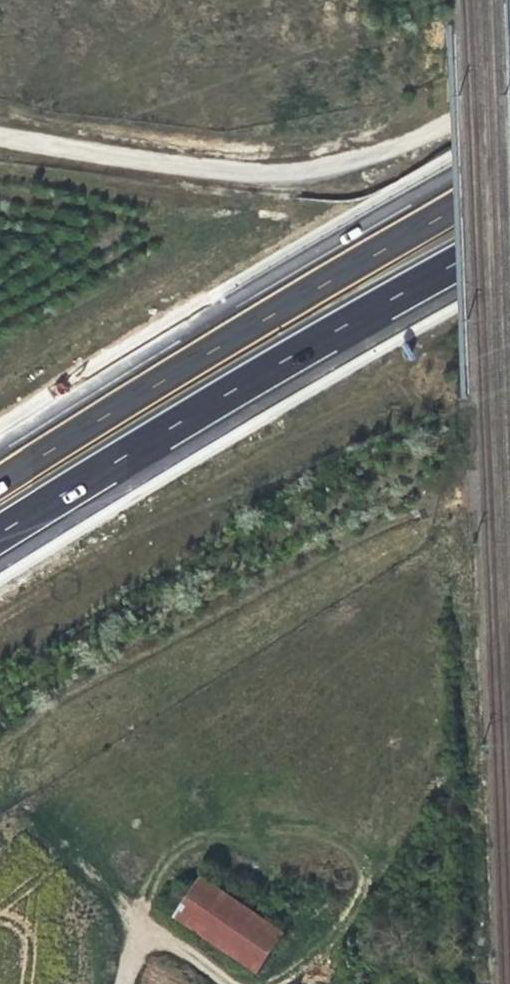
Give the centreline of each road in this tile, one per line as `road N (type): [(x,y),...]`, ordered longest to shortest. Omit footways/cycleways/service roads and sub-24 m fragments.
road 1 (motorway): [(509,172),(256,315),(0,476)]
road 2 (motorway): [(0,535),(509,235)]
road 3 (unclassified): [(0,137),(176,166),(298,174),(391,152),(509,98)]
road 4 (track): [(19,818),(224,983)]

